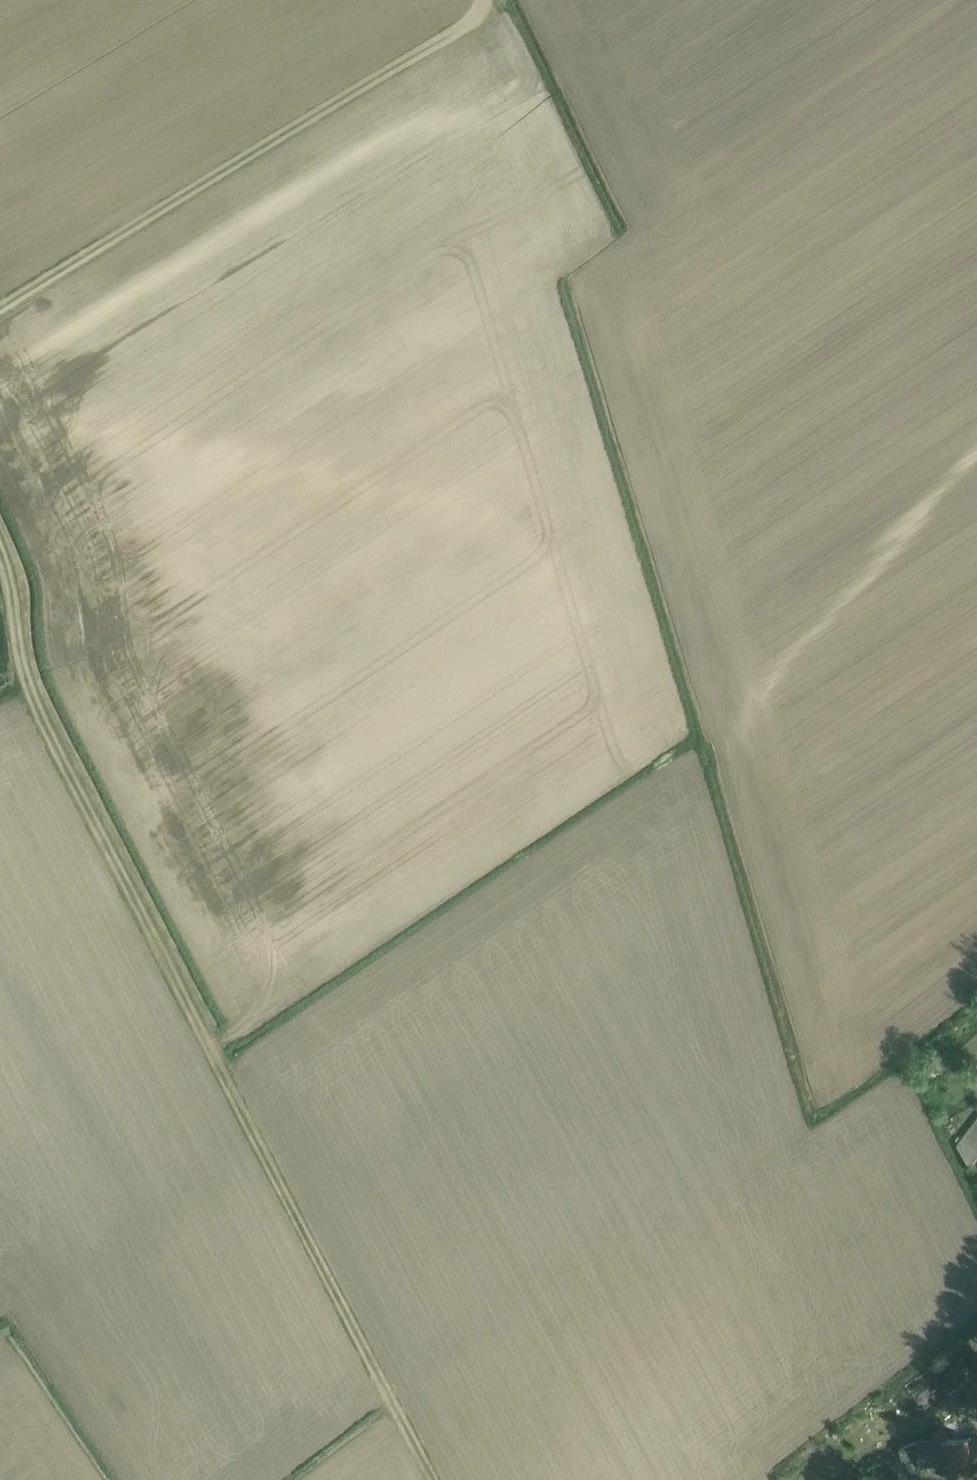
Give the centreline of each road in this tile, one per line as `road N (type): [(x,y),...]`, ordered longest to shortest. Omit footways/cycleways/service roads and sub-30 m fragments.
road 1 (track): [(0,305),(488,8),(487,0)]

